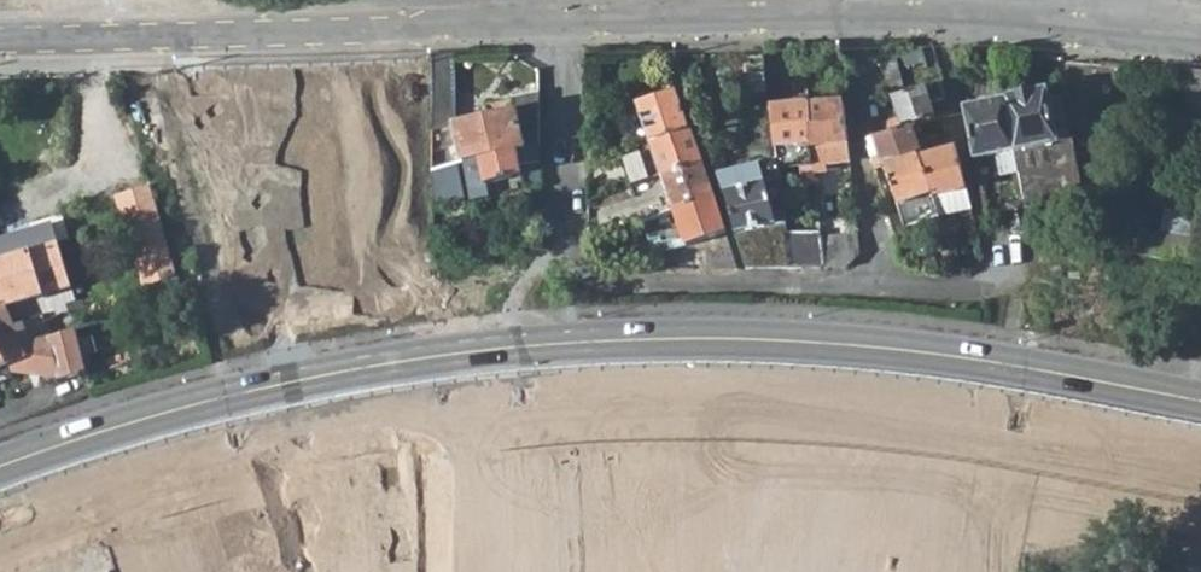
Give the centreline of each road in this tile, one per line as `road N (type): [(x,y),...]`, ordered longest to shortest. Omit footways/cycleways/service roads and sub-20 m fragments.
road 1 (tertiary): [(0,480),(291,399),(445,368),(668,345),(870,352),(1200,406)]
road 2 (residential): [(0,40),(844,24),(1200,44)]

